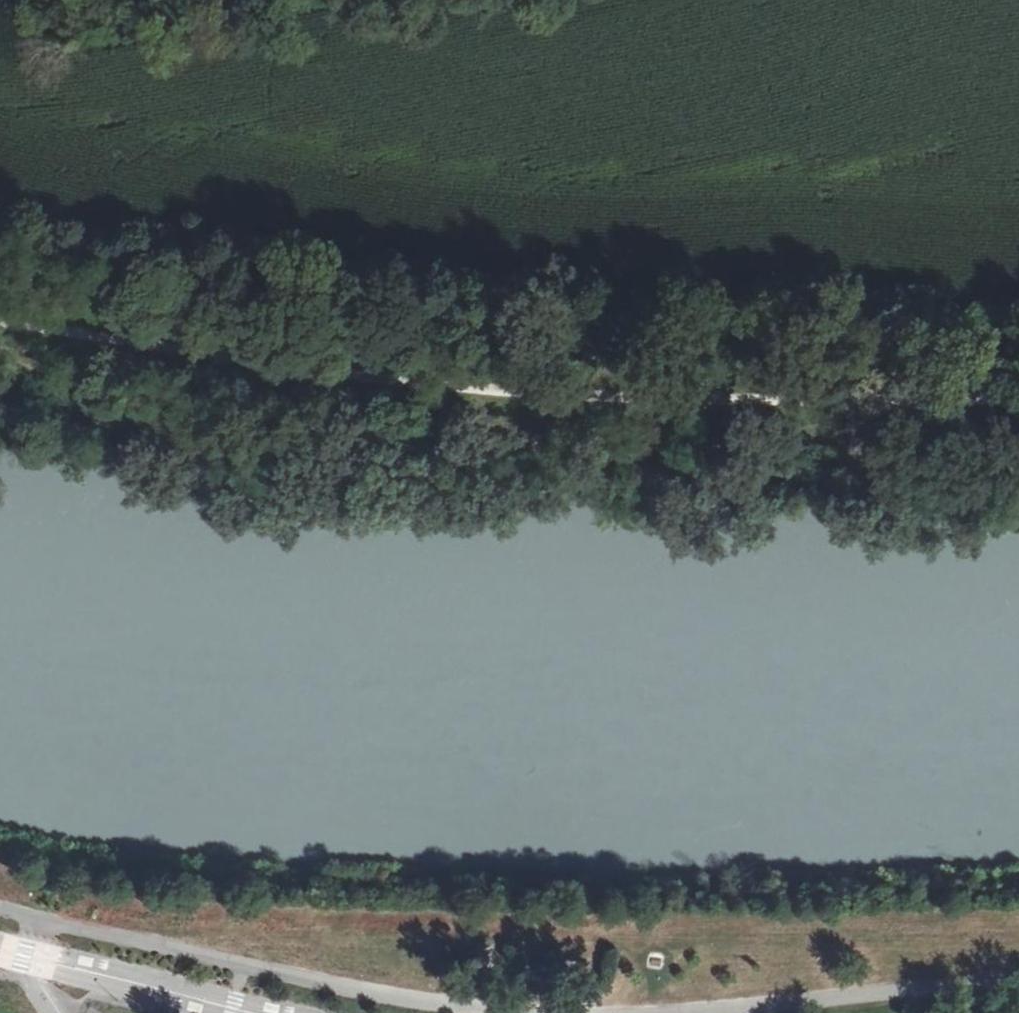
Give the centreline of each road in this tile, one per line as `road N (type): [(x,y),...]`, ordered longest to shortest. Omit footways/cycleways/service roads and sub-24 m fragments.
road 1 (unclassified): [(253,1012),(0,951)]

